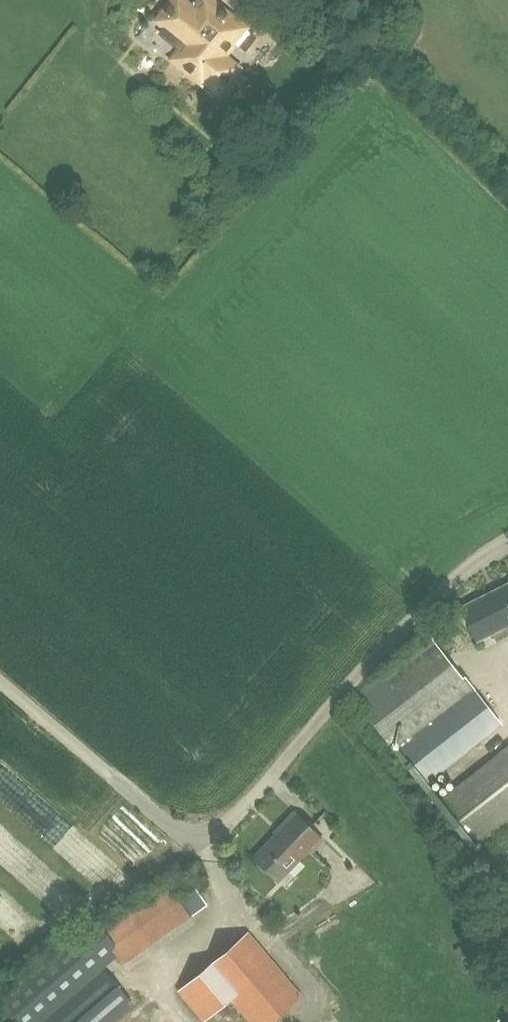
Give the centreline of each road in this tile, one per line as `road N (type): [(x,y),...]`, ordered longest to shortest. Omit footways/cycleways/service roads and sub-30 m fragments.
road 1 (unclassified): [(507,539),(374,655),(248,804),(208,835),(187,835),(162,823),(0,686)]

